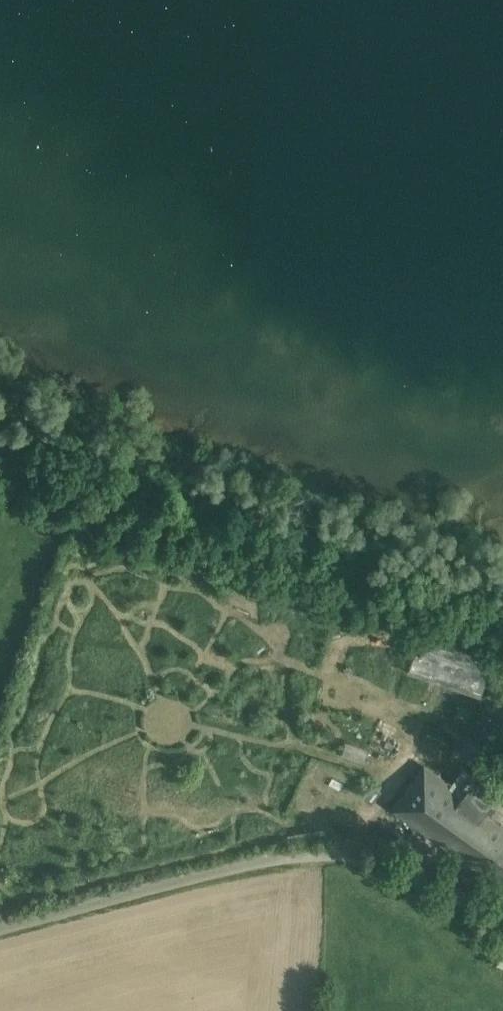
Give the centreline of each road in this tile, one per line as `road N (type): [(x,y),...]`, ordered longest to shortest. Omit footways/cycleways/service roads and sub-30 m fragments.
road 1 (unclassified): [(0,935),(296,855),(384,864),(502,910)]

